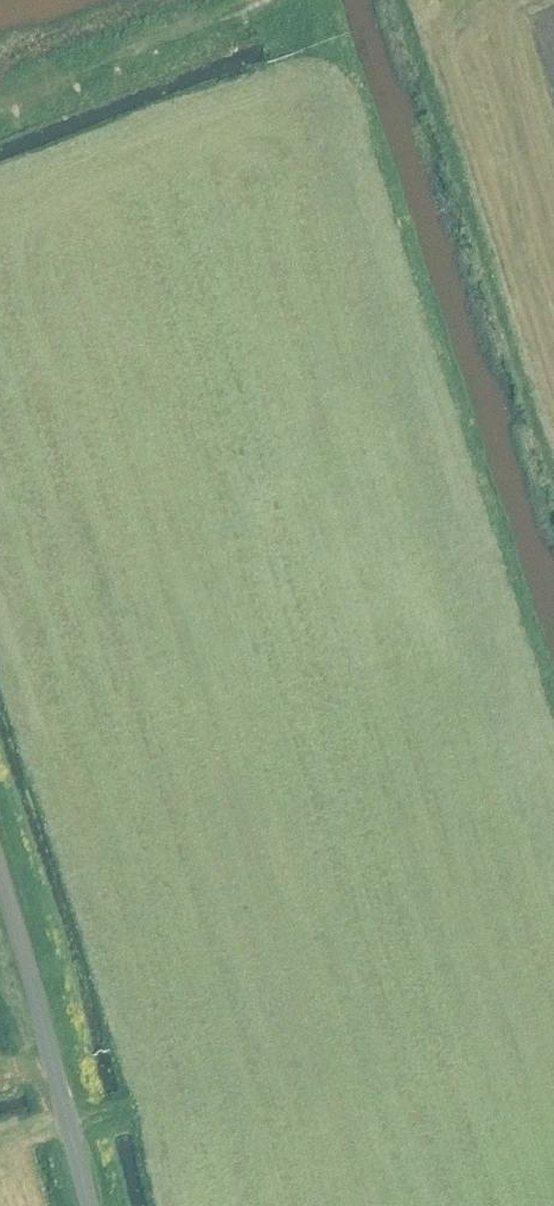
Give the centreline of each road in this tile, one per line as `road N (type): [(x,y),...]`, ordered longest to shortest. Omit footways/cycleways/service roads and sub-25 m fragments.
road 1 (unclassified): [(92,1205),(0,878)]

